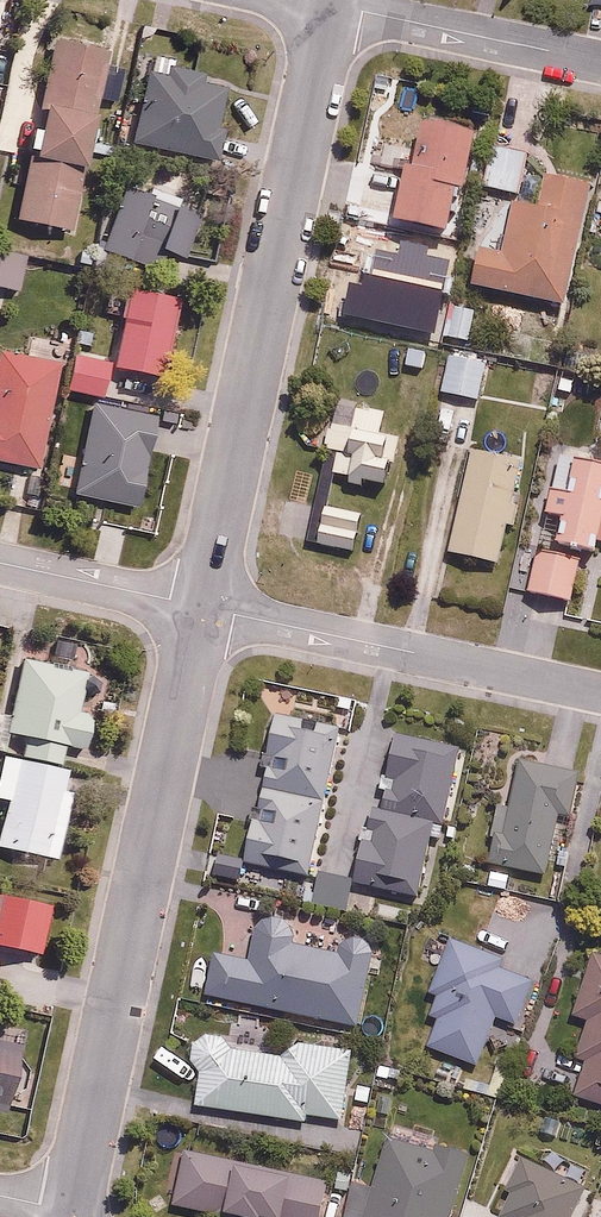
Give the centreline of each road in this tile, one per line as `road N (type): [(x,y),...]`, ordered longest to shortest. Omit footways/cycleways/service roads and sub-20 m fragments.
road 1 (residential): [(202,607),(72,1212)]
road 2 (residential): [(332,4),(202,607)]
road 3 (residential): [(600,693),(202,607)]
road 4 (residential): [(600,62),(332,4)]
road 5 (residential): [(202,607),(0,562)]

